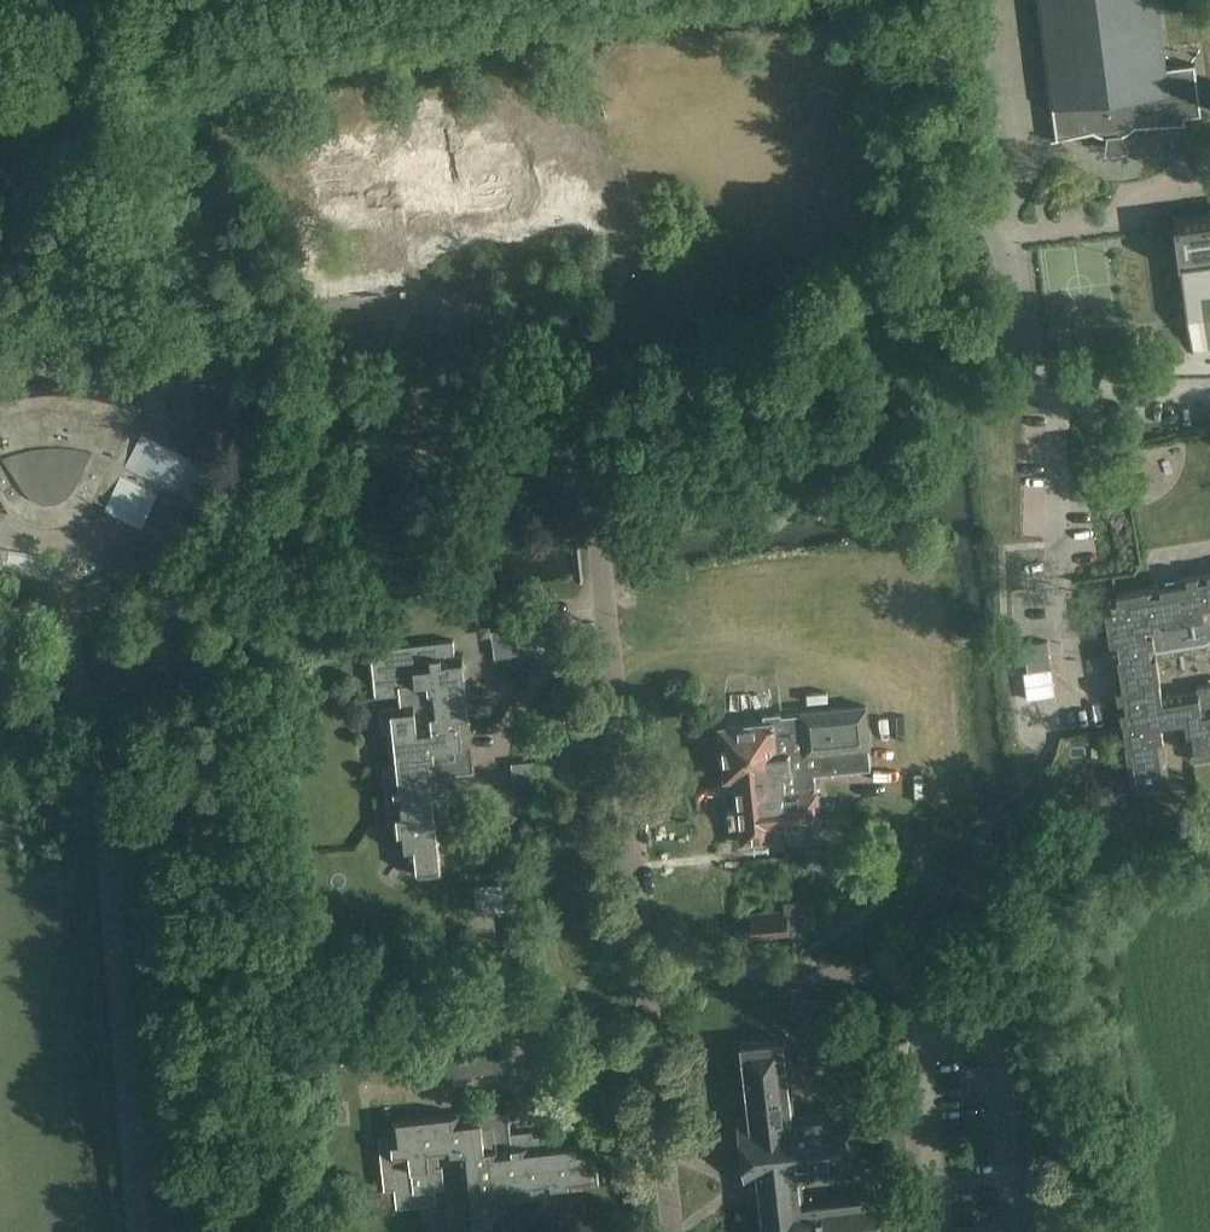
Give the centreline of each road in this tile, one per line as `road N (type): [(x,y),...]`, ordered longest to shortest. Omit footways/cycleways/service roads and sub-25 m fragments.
road 1 (unclassified): [(650,975),(582,375)]
road 2 (unclassified): [(81,701),(96,717),(139,1231)]
road 3 (unclassified): [(582,375),(707,344),(903,226),(969,204)]
road 4 (residential): [(582,375),(461,307),(432,302),(218,333)]
road 5 (unclassified): [(935,1231),(912,1000),(807,956)]
road 6 (unclassified): [(1076,724),(1051,388)]
road 7 (unclassified): [(969,204),(1008,203),(1008,231),(1115,216),(1127,186),(1209,176)]
road 8 (unclassified): [(807,956),(967,826),(1028,805)]
road 9 (unclassified): [(672,1231),(650,975)]
road 10 (residential): [(218,333),(201,302),(27,171)]
road 11 (residential): [(218,333),(110,349),(41,349),(0,314)]
road 12 (unclassified): [(1051,388),(1021,340),(1009,256),(969,204)]
road 13 (unclassified): [(938,0),(969,204)]
road 14 (residential): [(27,171),(54,92),(102,20)]
road 15 (residential): [(102,20),(262,0)]
road 16 (unclassified): [(650,975),(790,968),(807,956)]
road 17 (unclassified): [(1209,390),(1051,388)]

